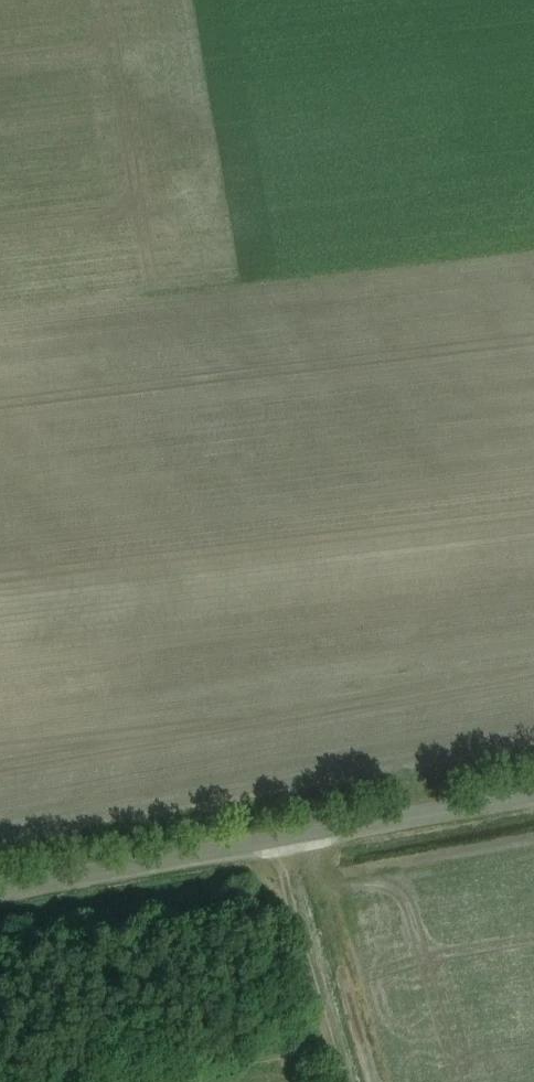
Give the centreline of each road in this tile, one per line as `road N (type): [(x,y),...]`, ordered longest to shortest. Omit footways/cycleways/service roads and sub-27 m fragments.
road 1 (unclassified): [(0,892),(533,795)]

